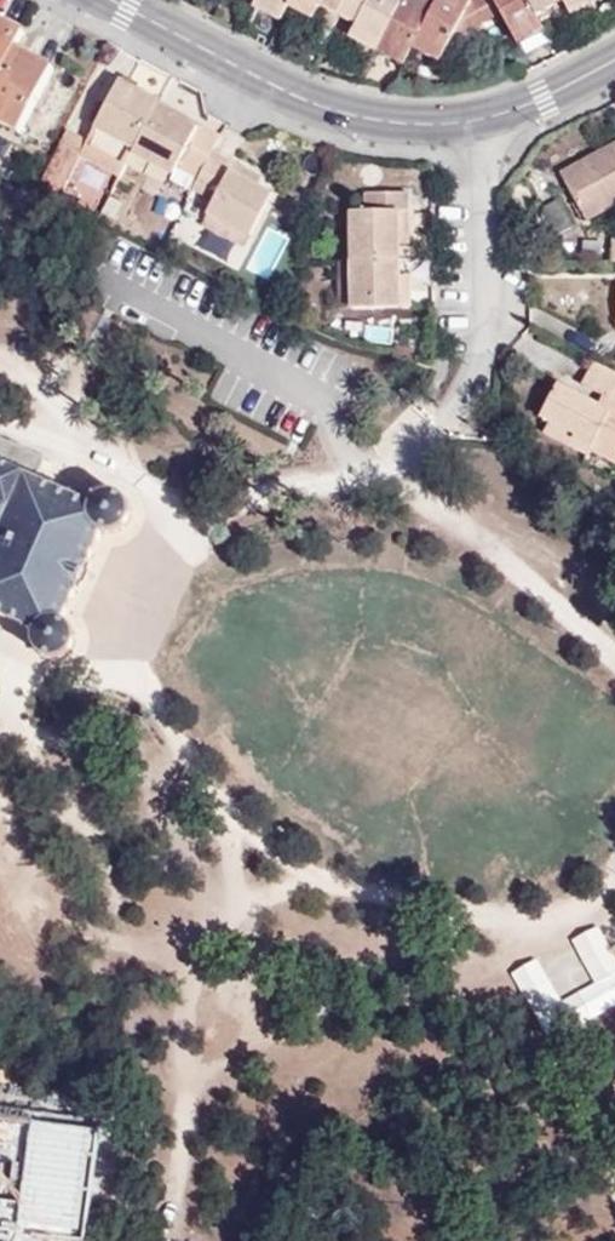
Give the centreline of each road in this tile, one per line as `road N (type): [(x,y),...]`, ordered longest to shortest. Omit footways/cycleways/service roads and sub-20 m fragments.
road 1 (residential): [(116,0),(342,116),(478,124)]
road 2 (residential): [(461,397),(486,328),(478,124)]
road 3 (residential): [(478,124),(551,98),(614,61)]

